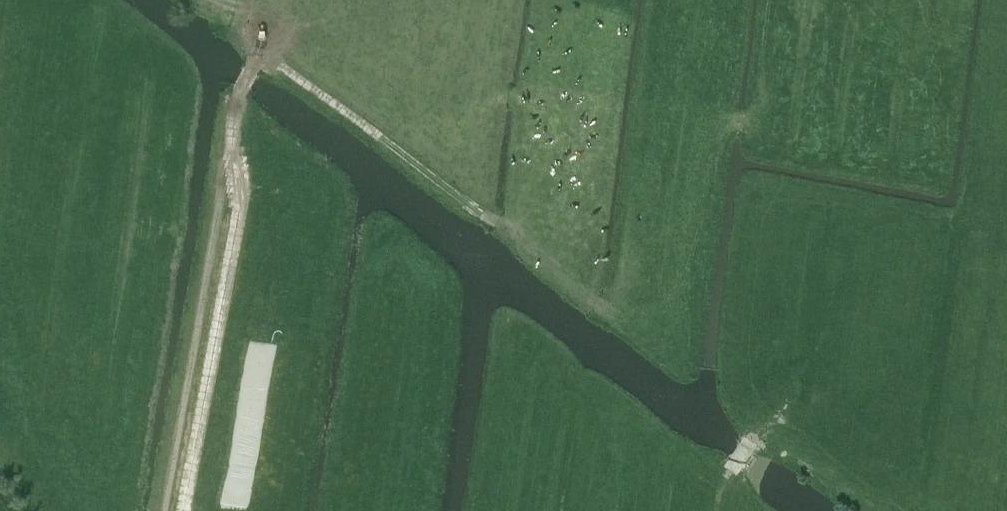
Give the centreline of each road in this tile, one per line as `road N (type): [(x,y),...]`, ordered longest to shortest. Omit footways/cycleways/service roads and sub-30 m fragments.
road 1 (track): [(884,510),(764,418),(752,444)]
road 2 (track): [(482,214),(601,307)]

